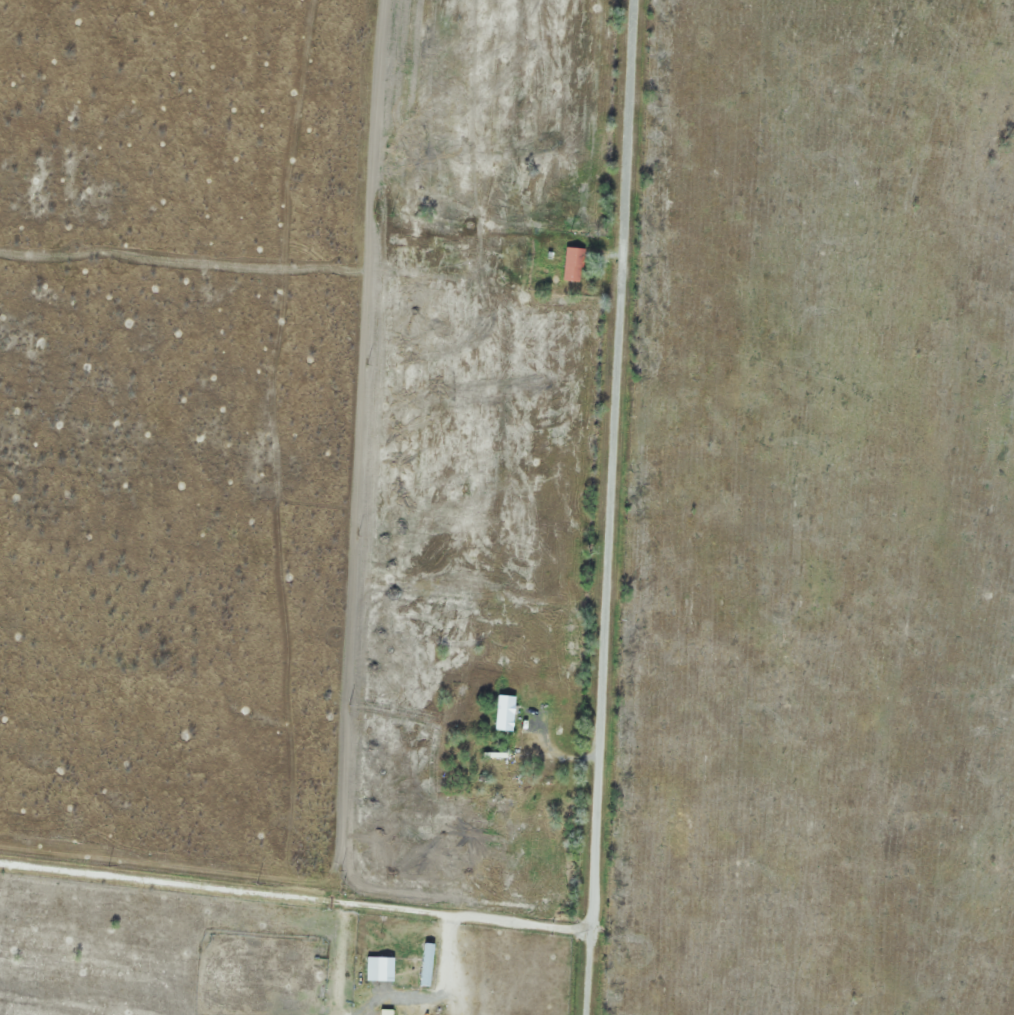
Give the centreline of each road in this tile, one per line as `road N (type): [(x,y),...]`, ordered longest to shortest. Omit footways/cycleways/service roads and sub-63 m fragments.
road 1 (residential): [(583,1014),(634,0)]

